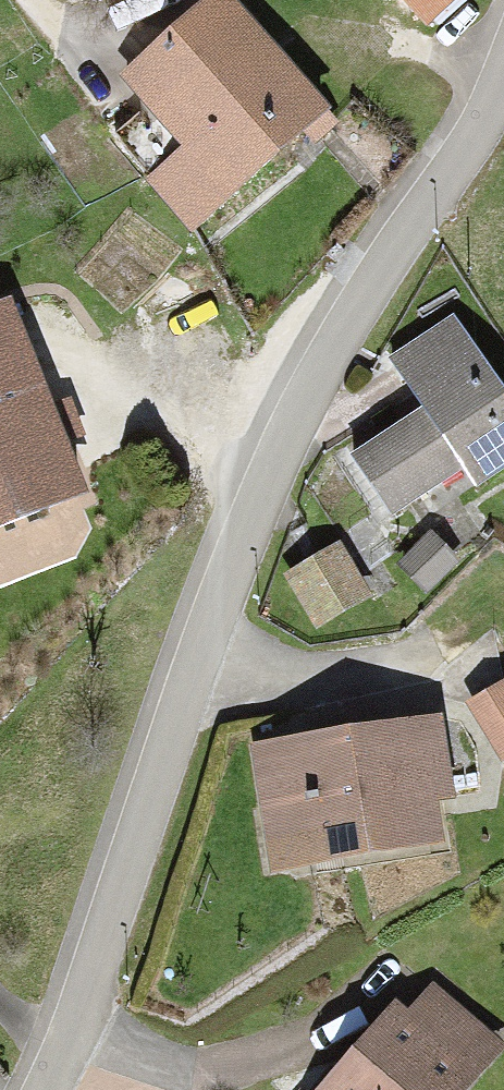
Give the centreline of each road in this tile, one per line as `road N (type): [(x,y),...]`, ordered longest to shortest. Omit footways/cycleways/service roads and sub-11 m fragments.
road 1 (residential): [(503,83),(468,151),(313,386),(267,486),(79,1027)]
road 2 (unclassified): [(371,1002),(289,1050),(217,1070),(180,1066),(79,1027)]

